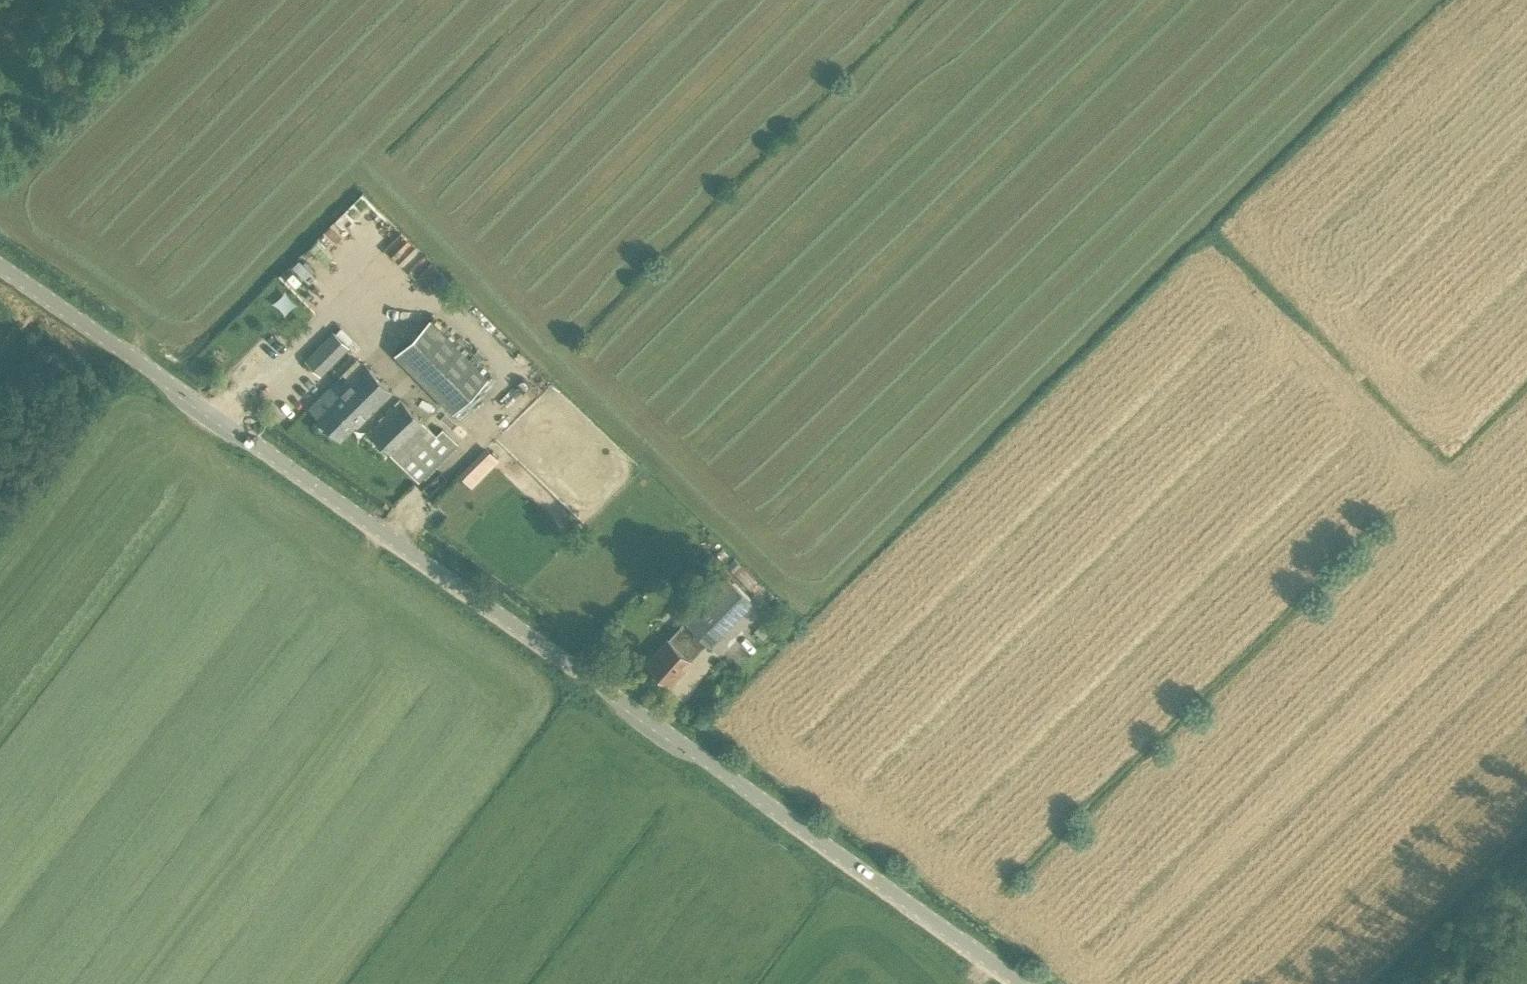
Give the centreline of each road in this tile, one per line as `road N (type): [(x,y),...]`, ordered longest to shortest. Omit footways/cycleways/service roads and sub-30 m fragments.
road 1 (unclassified): [(1021,983),(0,265)]

